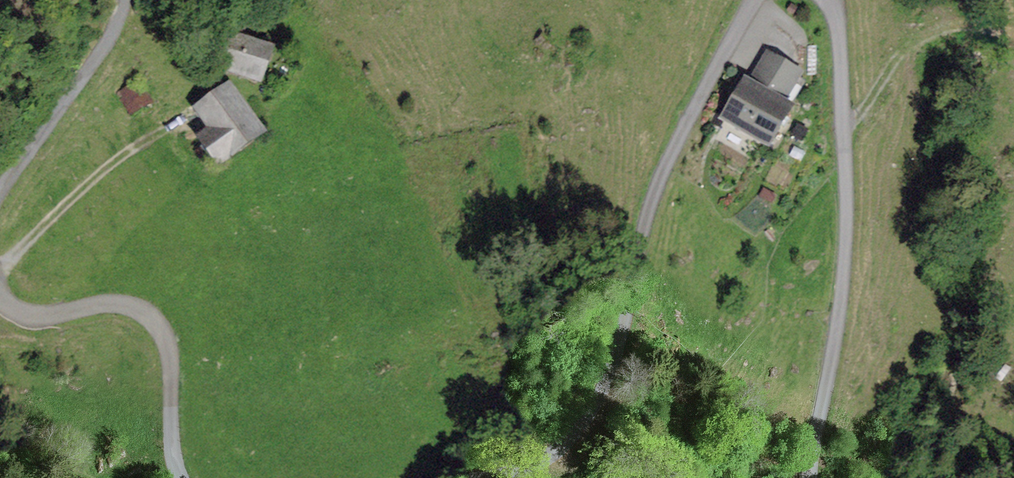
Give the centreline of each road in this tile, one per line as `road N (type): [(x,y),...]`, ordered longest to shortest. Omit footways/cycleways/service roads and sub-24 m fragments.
road 1 (track): [(466,477),(546,458),(592,416),(658,183),(753,0)]
road 2 (track): [(845,126),(841,294),(813,477)]
road 3 (track): [(0,299),(31,316),(126,305),(154,322),(168,350),(179,477)]
road 4 (track): [(125,0),(108,43),(0,193)]
road 5 (track): [(0,268),(153,136)]
road 6 (track): [(829,0),(845,126)]

